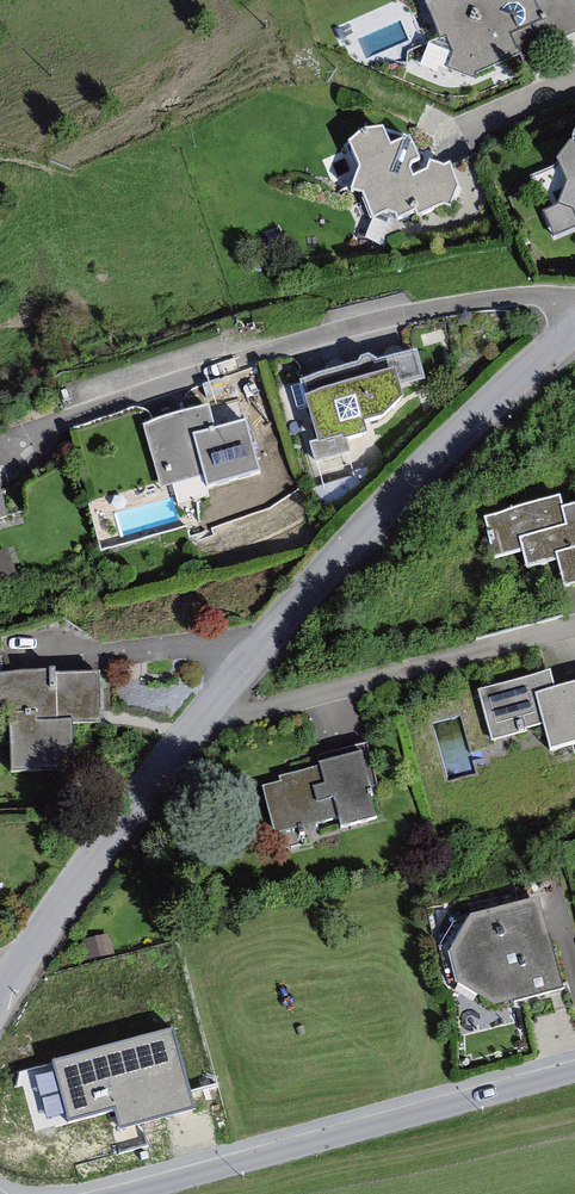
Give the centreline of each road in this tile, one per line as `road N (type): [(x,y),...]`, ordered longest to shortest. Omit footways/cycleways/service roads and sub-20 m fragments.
road 1 (residential): [(0,990),(215,706),(394,505),(574,334)]
road 2 (unclassified): [(147,1193),(574,1076)]
road 3 (residential): [(574,83),(463,133)]

